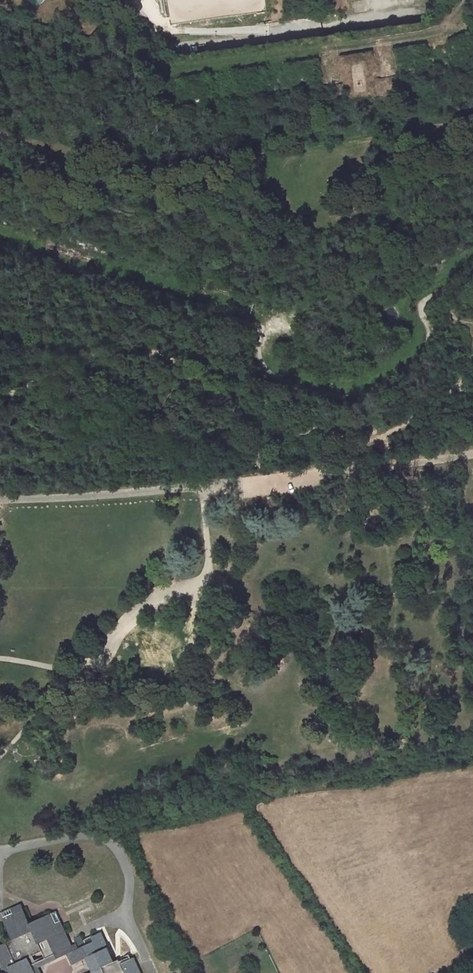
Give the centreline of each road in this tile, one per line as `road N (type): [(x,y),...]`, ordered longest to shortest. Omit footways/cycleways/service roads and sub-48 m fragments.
road 1 (track): [(0,243),(260,324),(256,349),(268,369),(358,393),(421,349),(427,336),(420,304),(472,267)]
road 2 (unclassified): [(0,499),(203,486),(472,453)]

